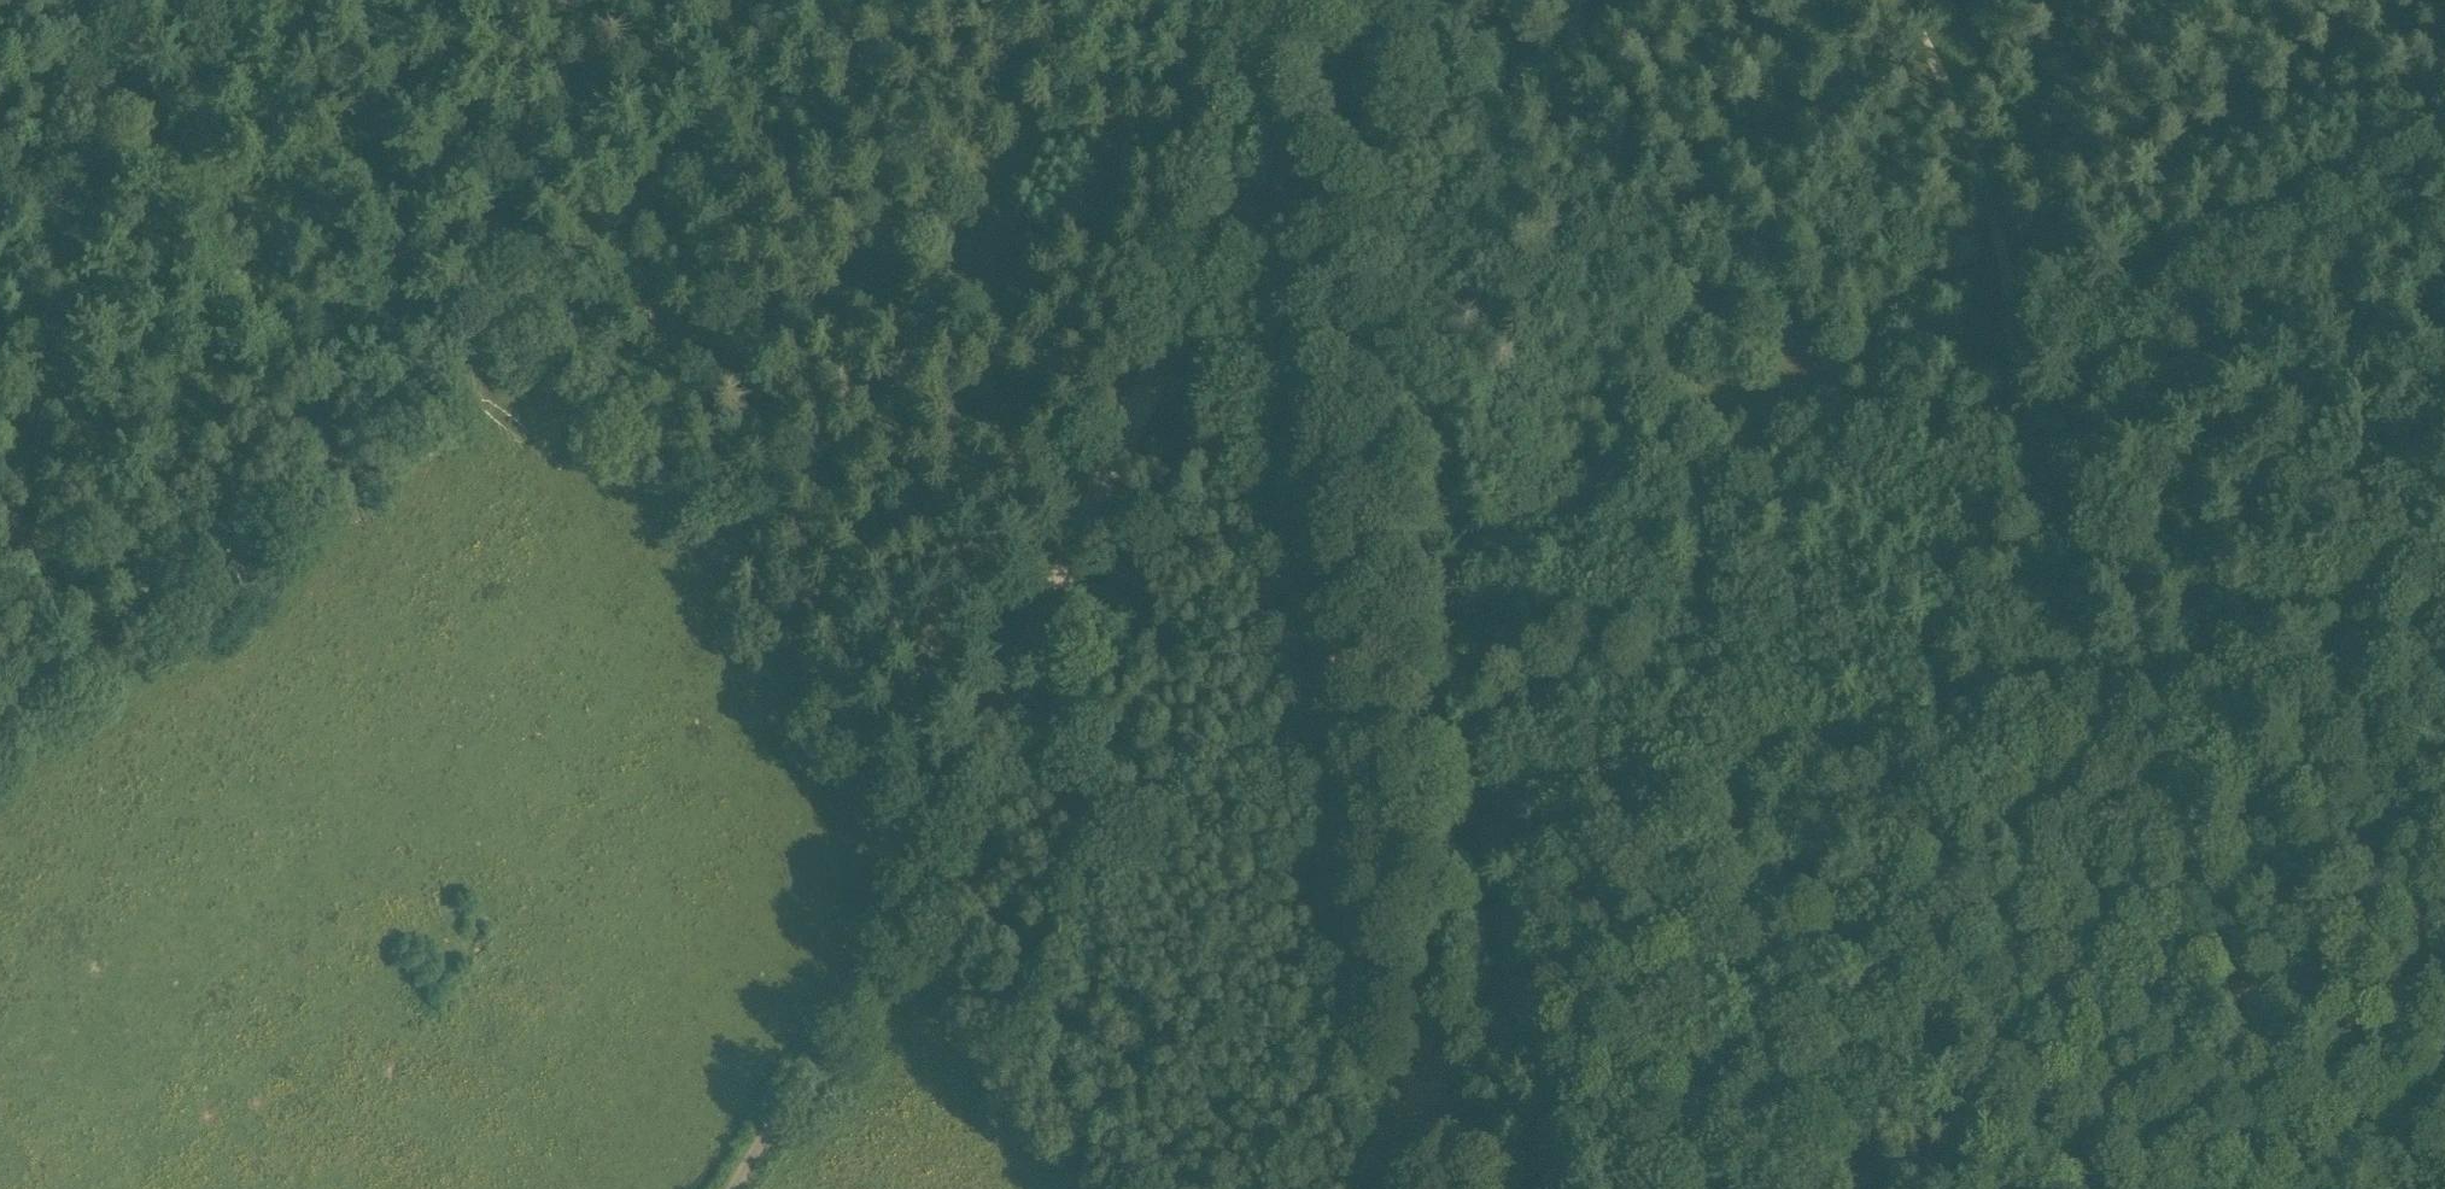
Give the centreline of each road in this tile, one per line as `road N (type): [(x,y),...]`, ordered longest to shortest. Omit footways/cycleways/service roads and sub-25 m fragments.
road 1 (track): [(1901,0),(1971,145),(2010,289),(2029,415),(2152,921),(2177,1070),(2179,1188)]
road 2 (track): [(1468,1188),(1347,0)]
road 3 (track): [(958,784),(1229,186),(1246,92),(1240,0)]
road 4 (track): [(733,1188),(958,784)]
road 5 (track): [(2213,1188),(2444,991)]

